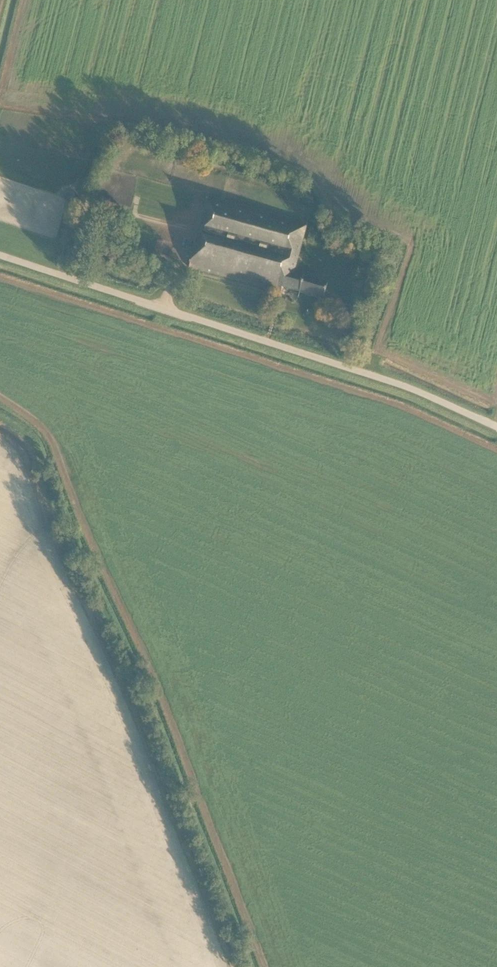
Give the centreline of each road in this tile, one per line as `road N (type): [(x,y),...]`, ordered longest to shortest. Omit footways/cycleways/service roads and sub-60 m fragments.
road 1 (unclassified): [(496,427),(380,378),(0,256)]

